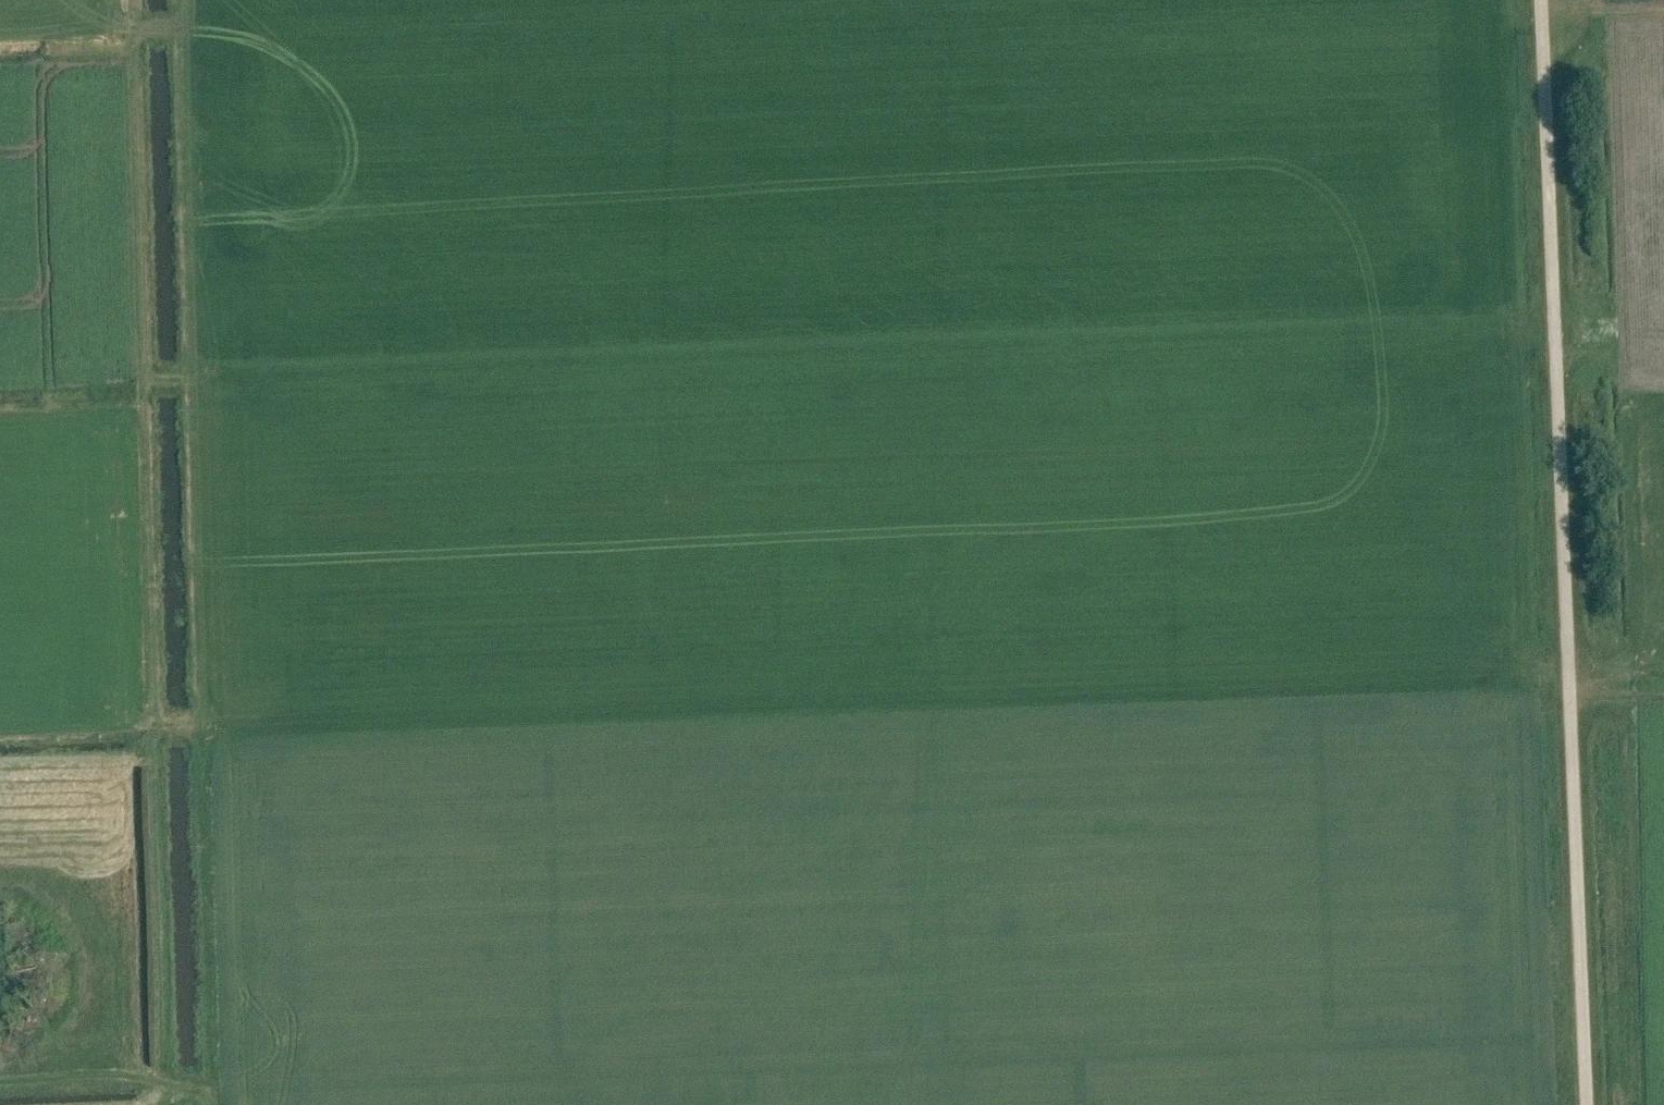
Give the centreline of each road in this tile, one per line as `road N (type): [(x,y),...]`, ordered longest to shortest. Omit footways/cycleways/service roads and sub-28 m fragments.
road 1 (track): [(1586,1104),(1541,0)]

